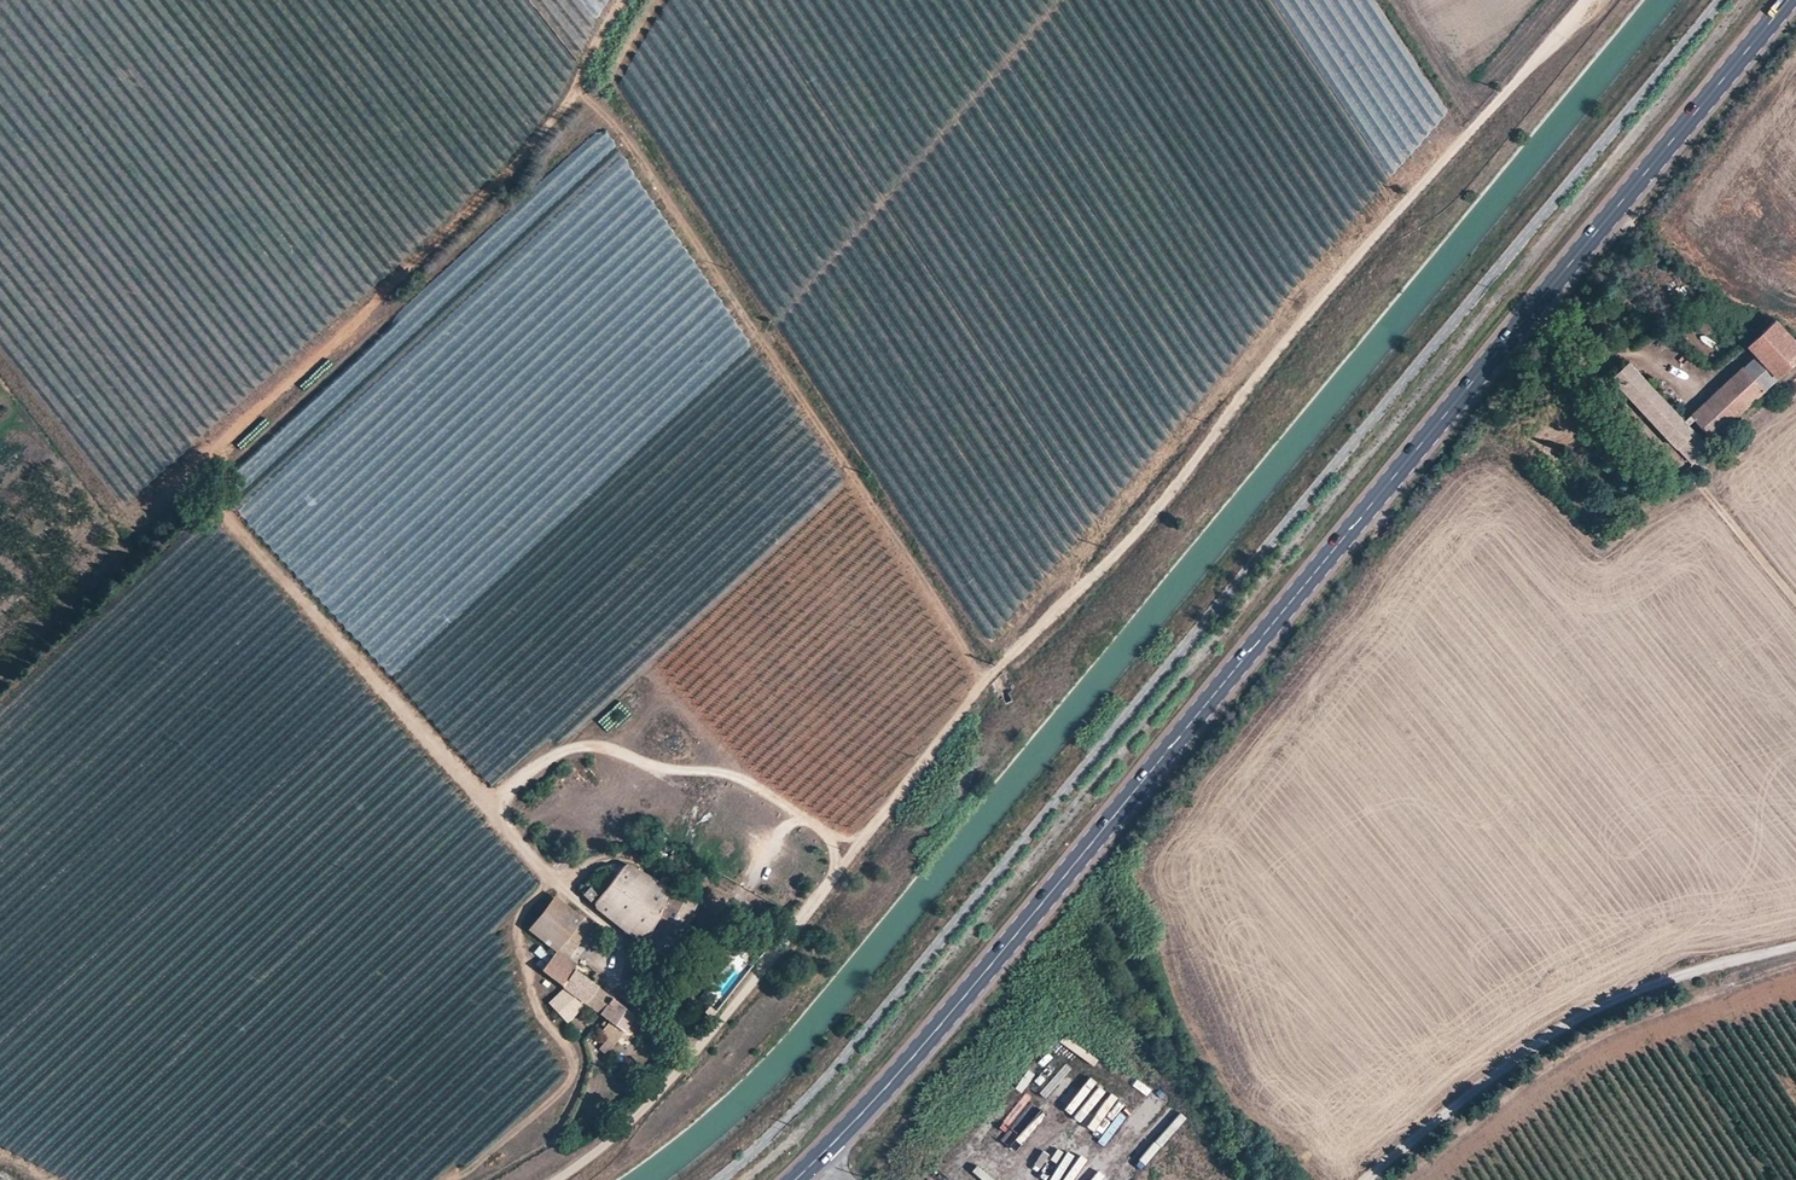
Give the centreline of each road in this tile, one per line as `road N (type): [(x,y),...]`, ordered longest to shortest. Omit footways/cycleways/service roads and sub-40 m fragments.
road 1 (secondary): [(819,1156),(1784,0)]
road 2 (track): [(1589,0),(1347,271),(1120,554),(983,678),(833,876)]
road 3 (unclassified): [(1795,948),(1717,967),(1580,1019),(1370,1179)]
road 4 (track): [(1795,600),(1693,477)]
road 5 (track): [(1476,124),(1394,0)]

